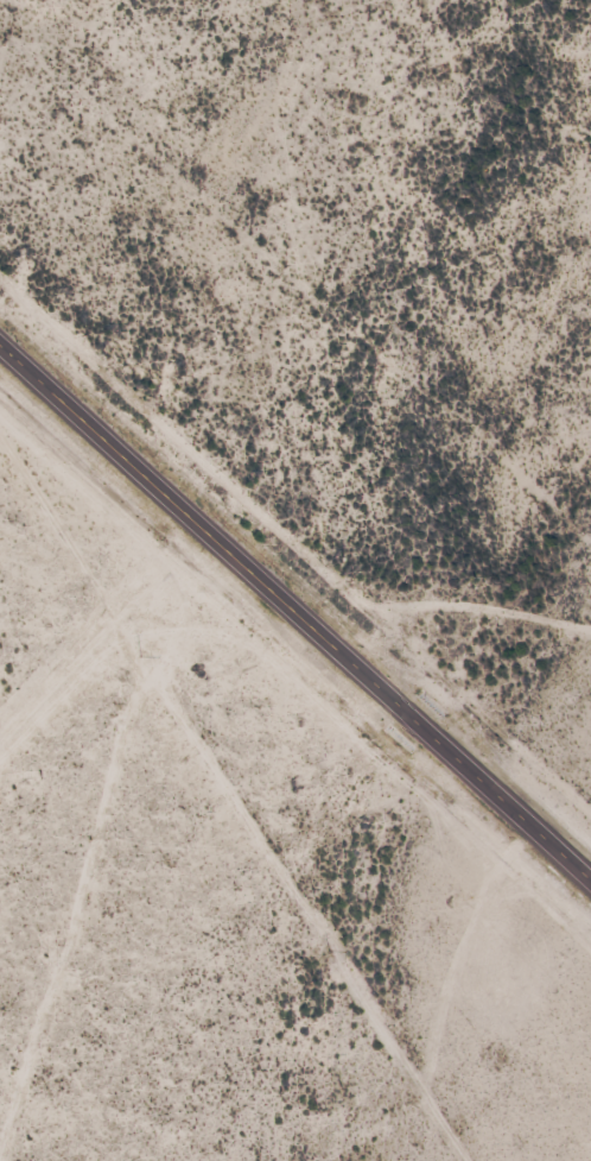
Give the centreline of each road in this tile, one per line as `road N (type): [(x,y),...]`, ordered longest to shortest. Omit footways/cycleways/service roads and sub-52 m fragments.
road 1 (track): [(58,398),(116,568),(163,626),(157,813),(35,1160)]
road 2 (primary): [(590,884),(0,345)]

